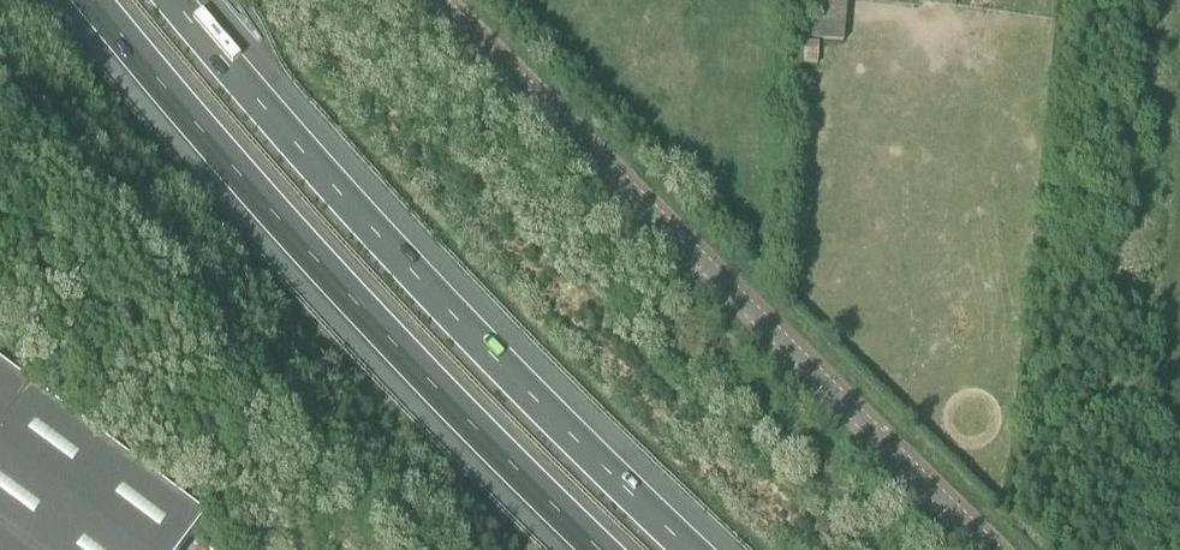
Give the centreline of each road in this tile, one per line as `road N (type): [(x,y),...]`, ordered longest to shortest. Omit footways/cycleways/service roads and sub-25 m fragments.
road 1 (unclassified): [(437,0),(989,549)]
road 2 (motorway): [(692,549),(463,331),(172,0)]
road 3 (motorway): [(91,0),(407,364),(601,549)]

